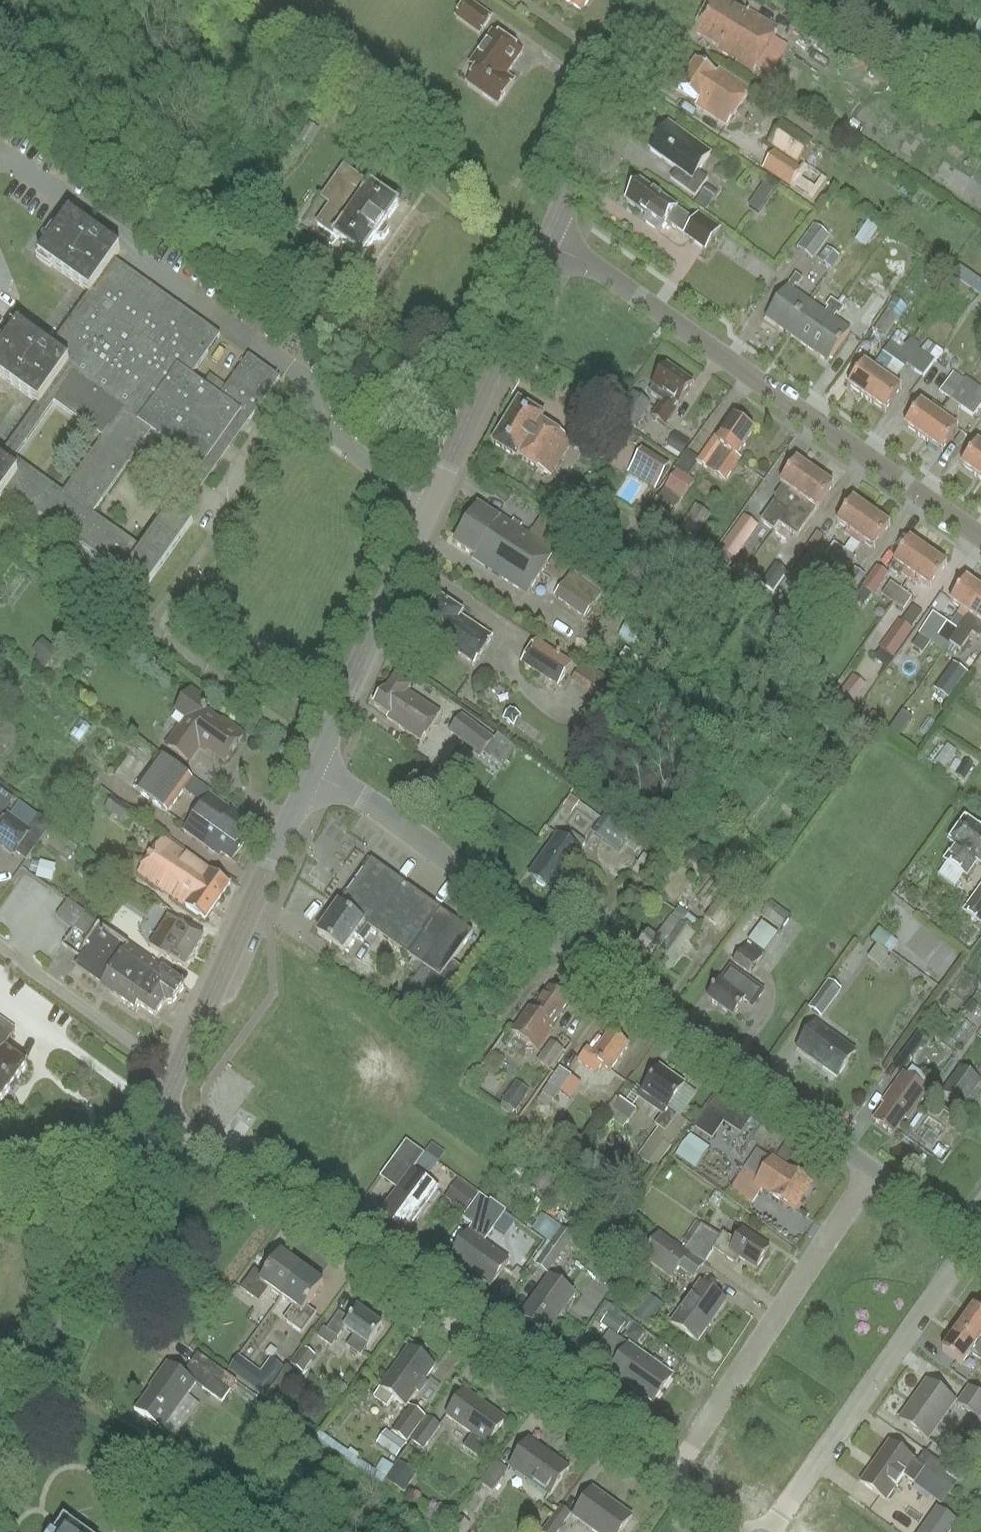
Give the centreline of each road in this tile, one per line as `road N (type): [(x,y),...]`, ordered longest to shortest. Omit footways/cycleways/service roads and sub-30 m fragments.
road 1 (residential): [(873,1170),(316,763)]
road 2 (unclassified): [(649,1466),(158,1113)]
road 3 (residential): [(980,541),(551,239)]
road 4 (secondary): [(0,1475),(158,1113)]
road 5 (residential): [(668,1474),(684,1465),(873,1170)]
road 6 (residential): [(774,1531),(975,1242)]
road 7 (secondary): [(175,1074),(316,763)]
road 8 (secondary): [(431,504),(551,239)]
road 9 (secondary): [(316,763),(431,504)]
road 10 (secondary): [(551,239),(648,0)]
road 11 (residential): [(175,1074),(0,945)]
road 12 (residential): [(431,504),(303,415)]
road 13 (residential): [(975,1242),(873,1170)]

